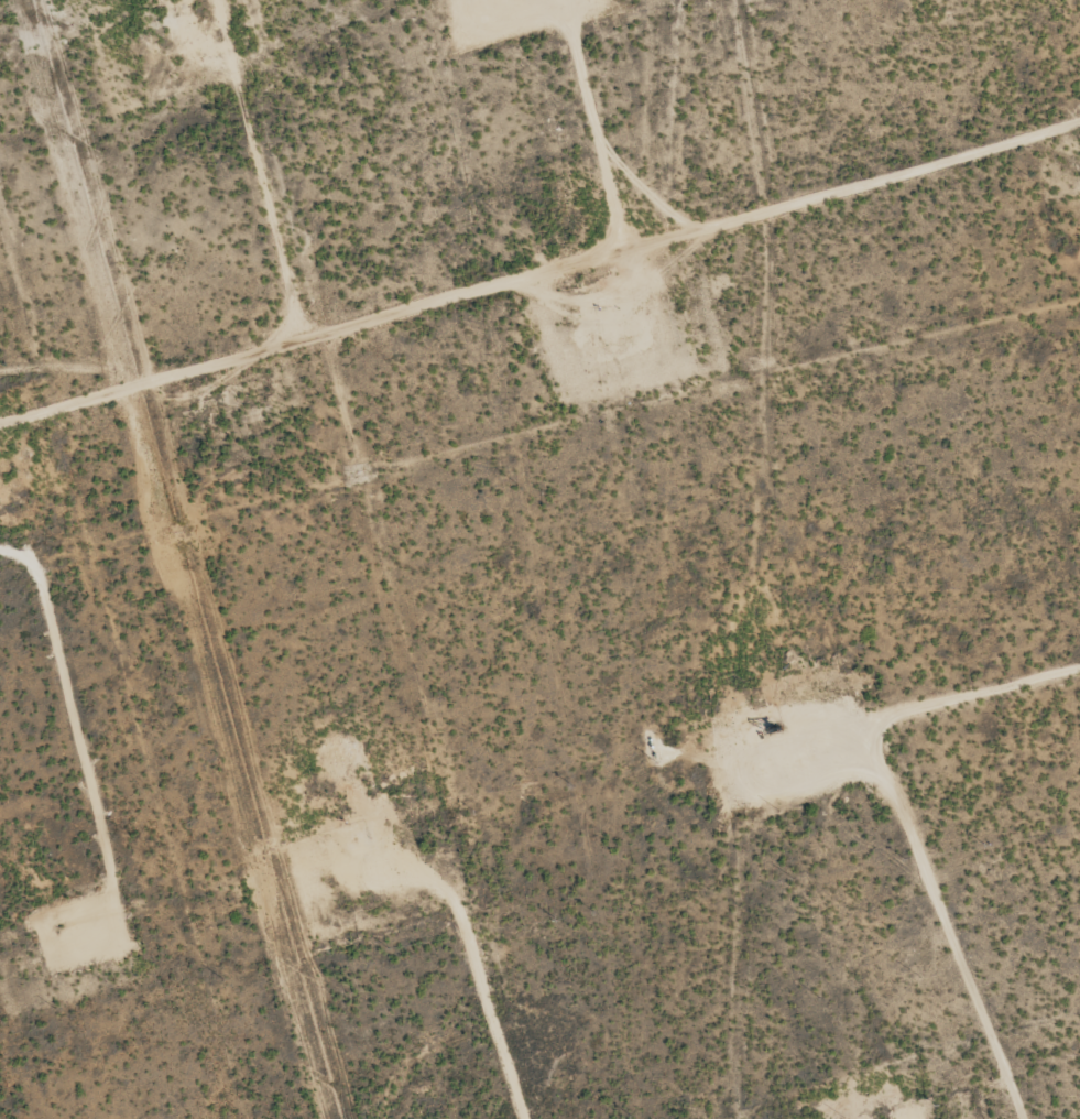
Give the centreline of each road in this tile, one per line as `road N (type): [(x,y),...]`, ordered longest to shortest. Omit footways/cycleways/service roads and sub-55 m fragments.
road 1 (track): [(1079,109),(594,243),(0,424)]

